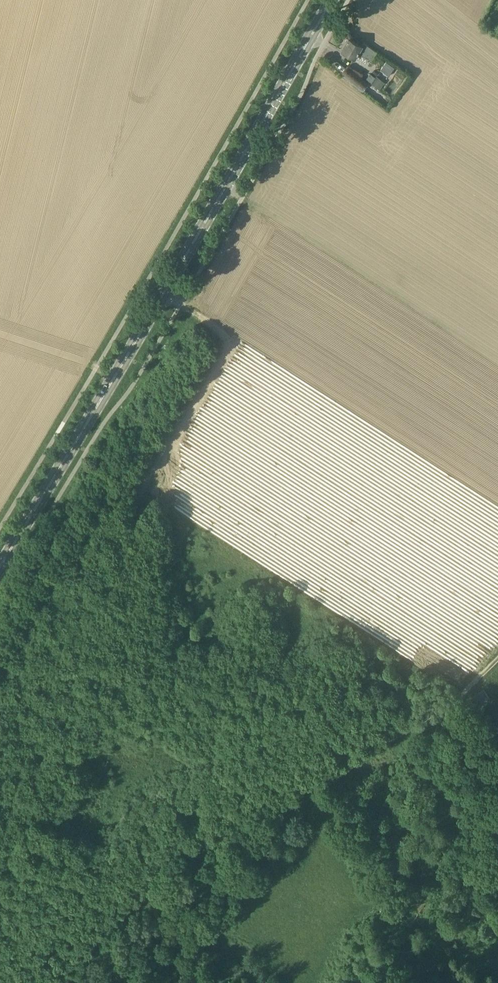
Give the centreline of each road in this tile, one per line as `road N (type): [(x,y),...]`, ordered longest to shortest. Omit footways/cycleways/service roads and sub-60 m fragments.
road 1 (primary): [(0,567),(331,0)]
road 2 (track): [(497,659),(425,723),(178,851),(56,982)]

